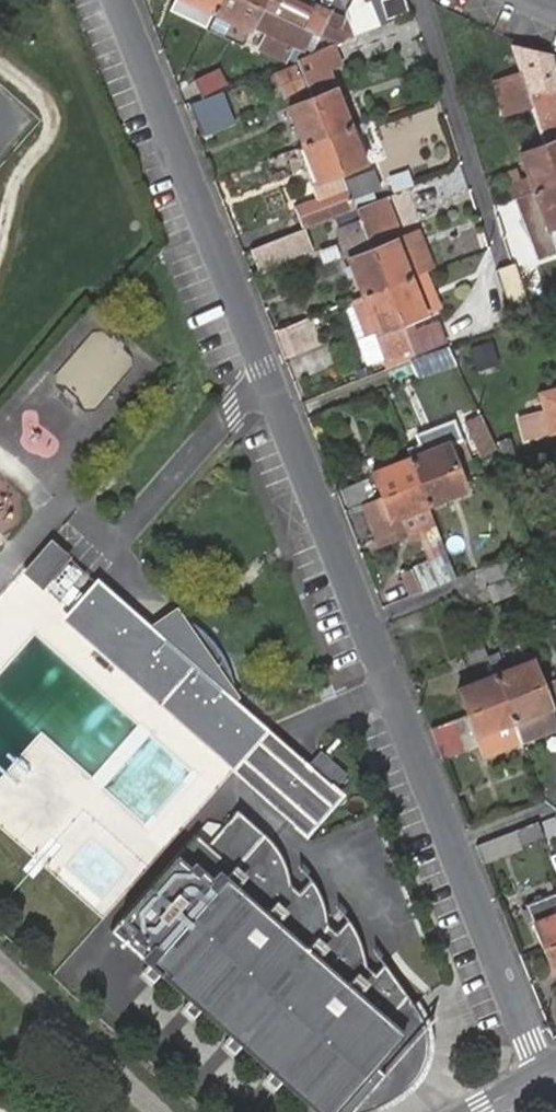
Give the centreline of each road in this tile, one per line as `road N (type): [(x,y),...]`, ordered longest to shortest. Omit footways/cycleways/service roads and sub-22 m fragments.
road 1 (residential): [(549,1072),(115,0)]

